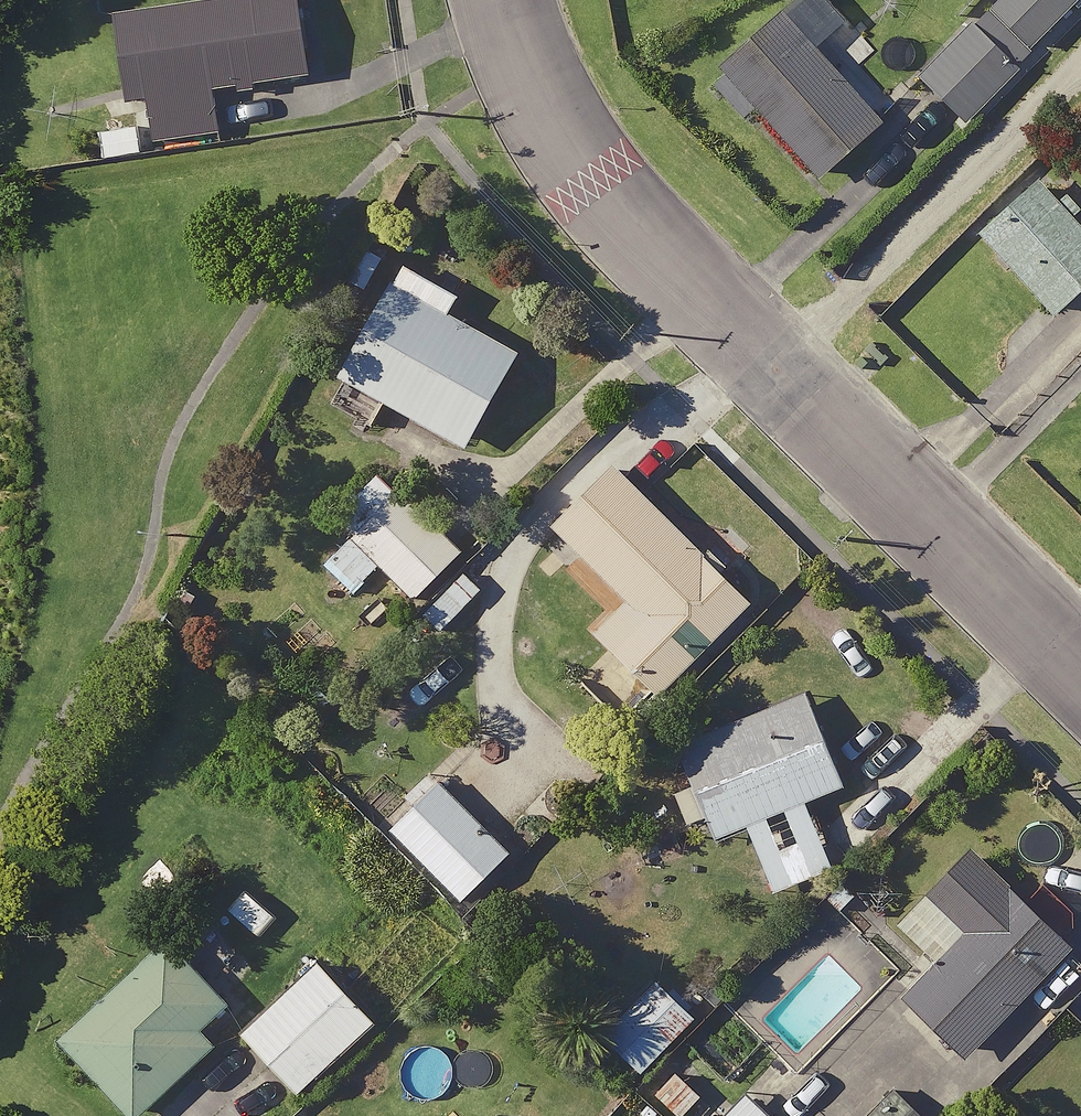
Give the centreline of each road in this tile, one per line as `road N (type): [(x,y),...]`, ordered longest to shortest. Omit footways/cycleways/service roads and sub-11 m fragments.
road 1 (residential): [(506,0),(525,70),(590,184),(669,274),(1080,678)]

